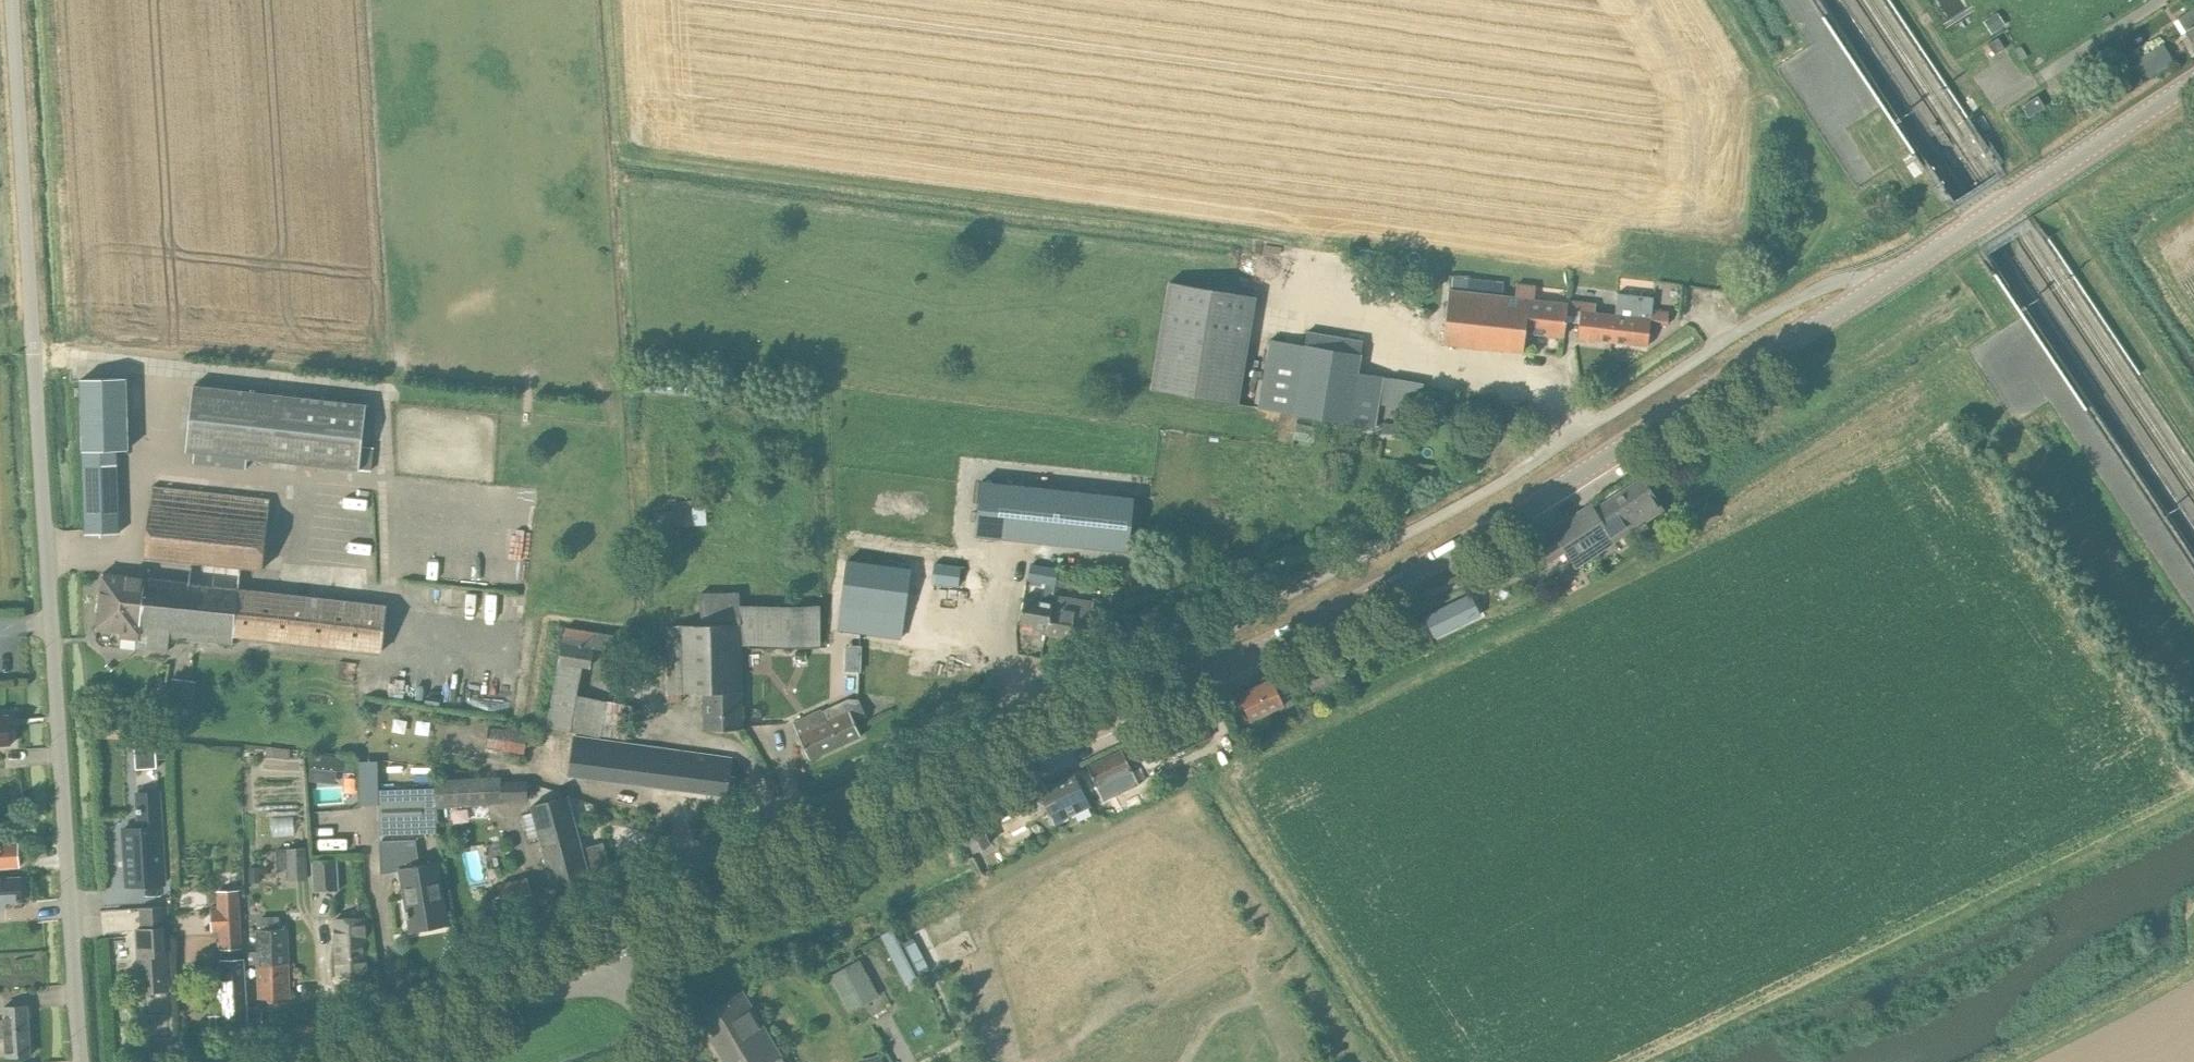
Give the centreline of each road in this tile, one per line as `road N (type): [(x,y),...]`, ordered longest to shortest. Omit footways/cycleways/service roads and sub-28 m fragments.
road 1 (unclassified): [(81,1061),(13,0)]
road 2 (residential): [(1216,670),(1145,663),(1056,689),(273,1061)]
road 3 (residential): [(1216,670),(1222,631),(1489,488),(1719,340),(1834,283),(1882,283)]
road 4 (secondary): [(1216,670),(1405,578),(1882,283)]
road 5 (secondary): [(607,946),(1216,670)]
road 6 (track): [(2193,146),(2066,239),(2193,430)]
road 7 (secondary): [(1882,283),(2193,81)]
road 8 (track): [(1741,328),(1747,306),(1821,230),(1828,198),(1810,152),(1759,71)]
road 9 (secondary): [(371,1061),(607,946)]
road 10 (unclassified): [(674,1061),(607,946)]

